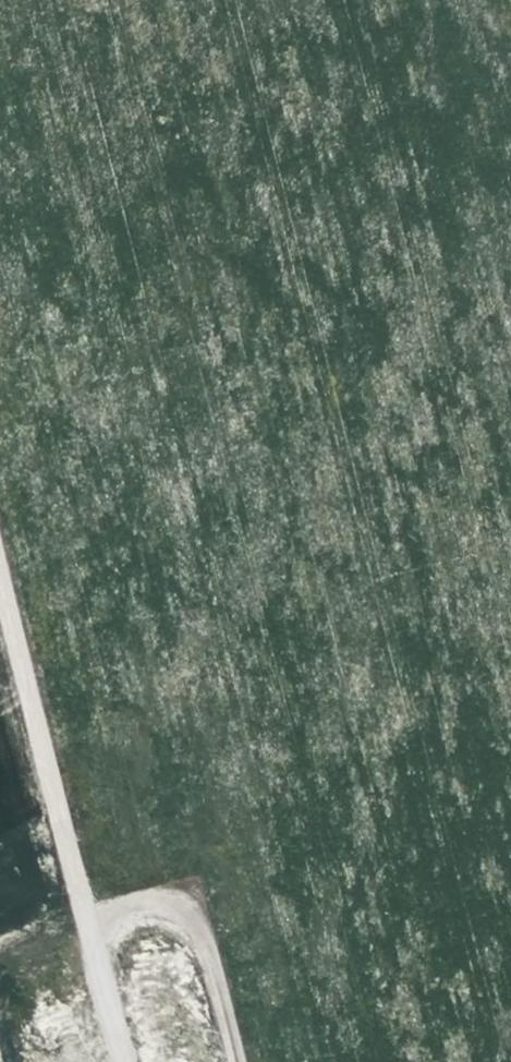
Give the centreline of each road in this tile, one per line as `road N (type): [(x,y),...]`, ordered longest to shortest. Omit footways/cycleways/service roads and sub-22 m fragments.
road 1 (track): [(0,597),(119,1061)]

